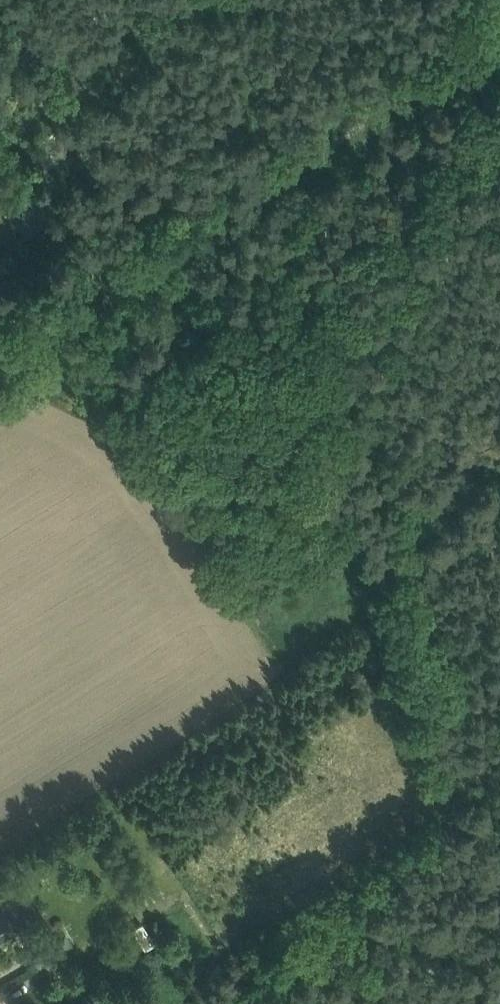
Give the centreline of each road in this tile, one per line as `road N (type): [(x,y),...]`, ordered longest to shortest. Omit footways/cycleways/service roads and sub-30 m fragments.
road 1 (unclassified): [(0,356),(384,112)]
road 2 (track): [(384,112),(499,38)]

